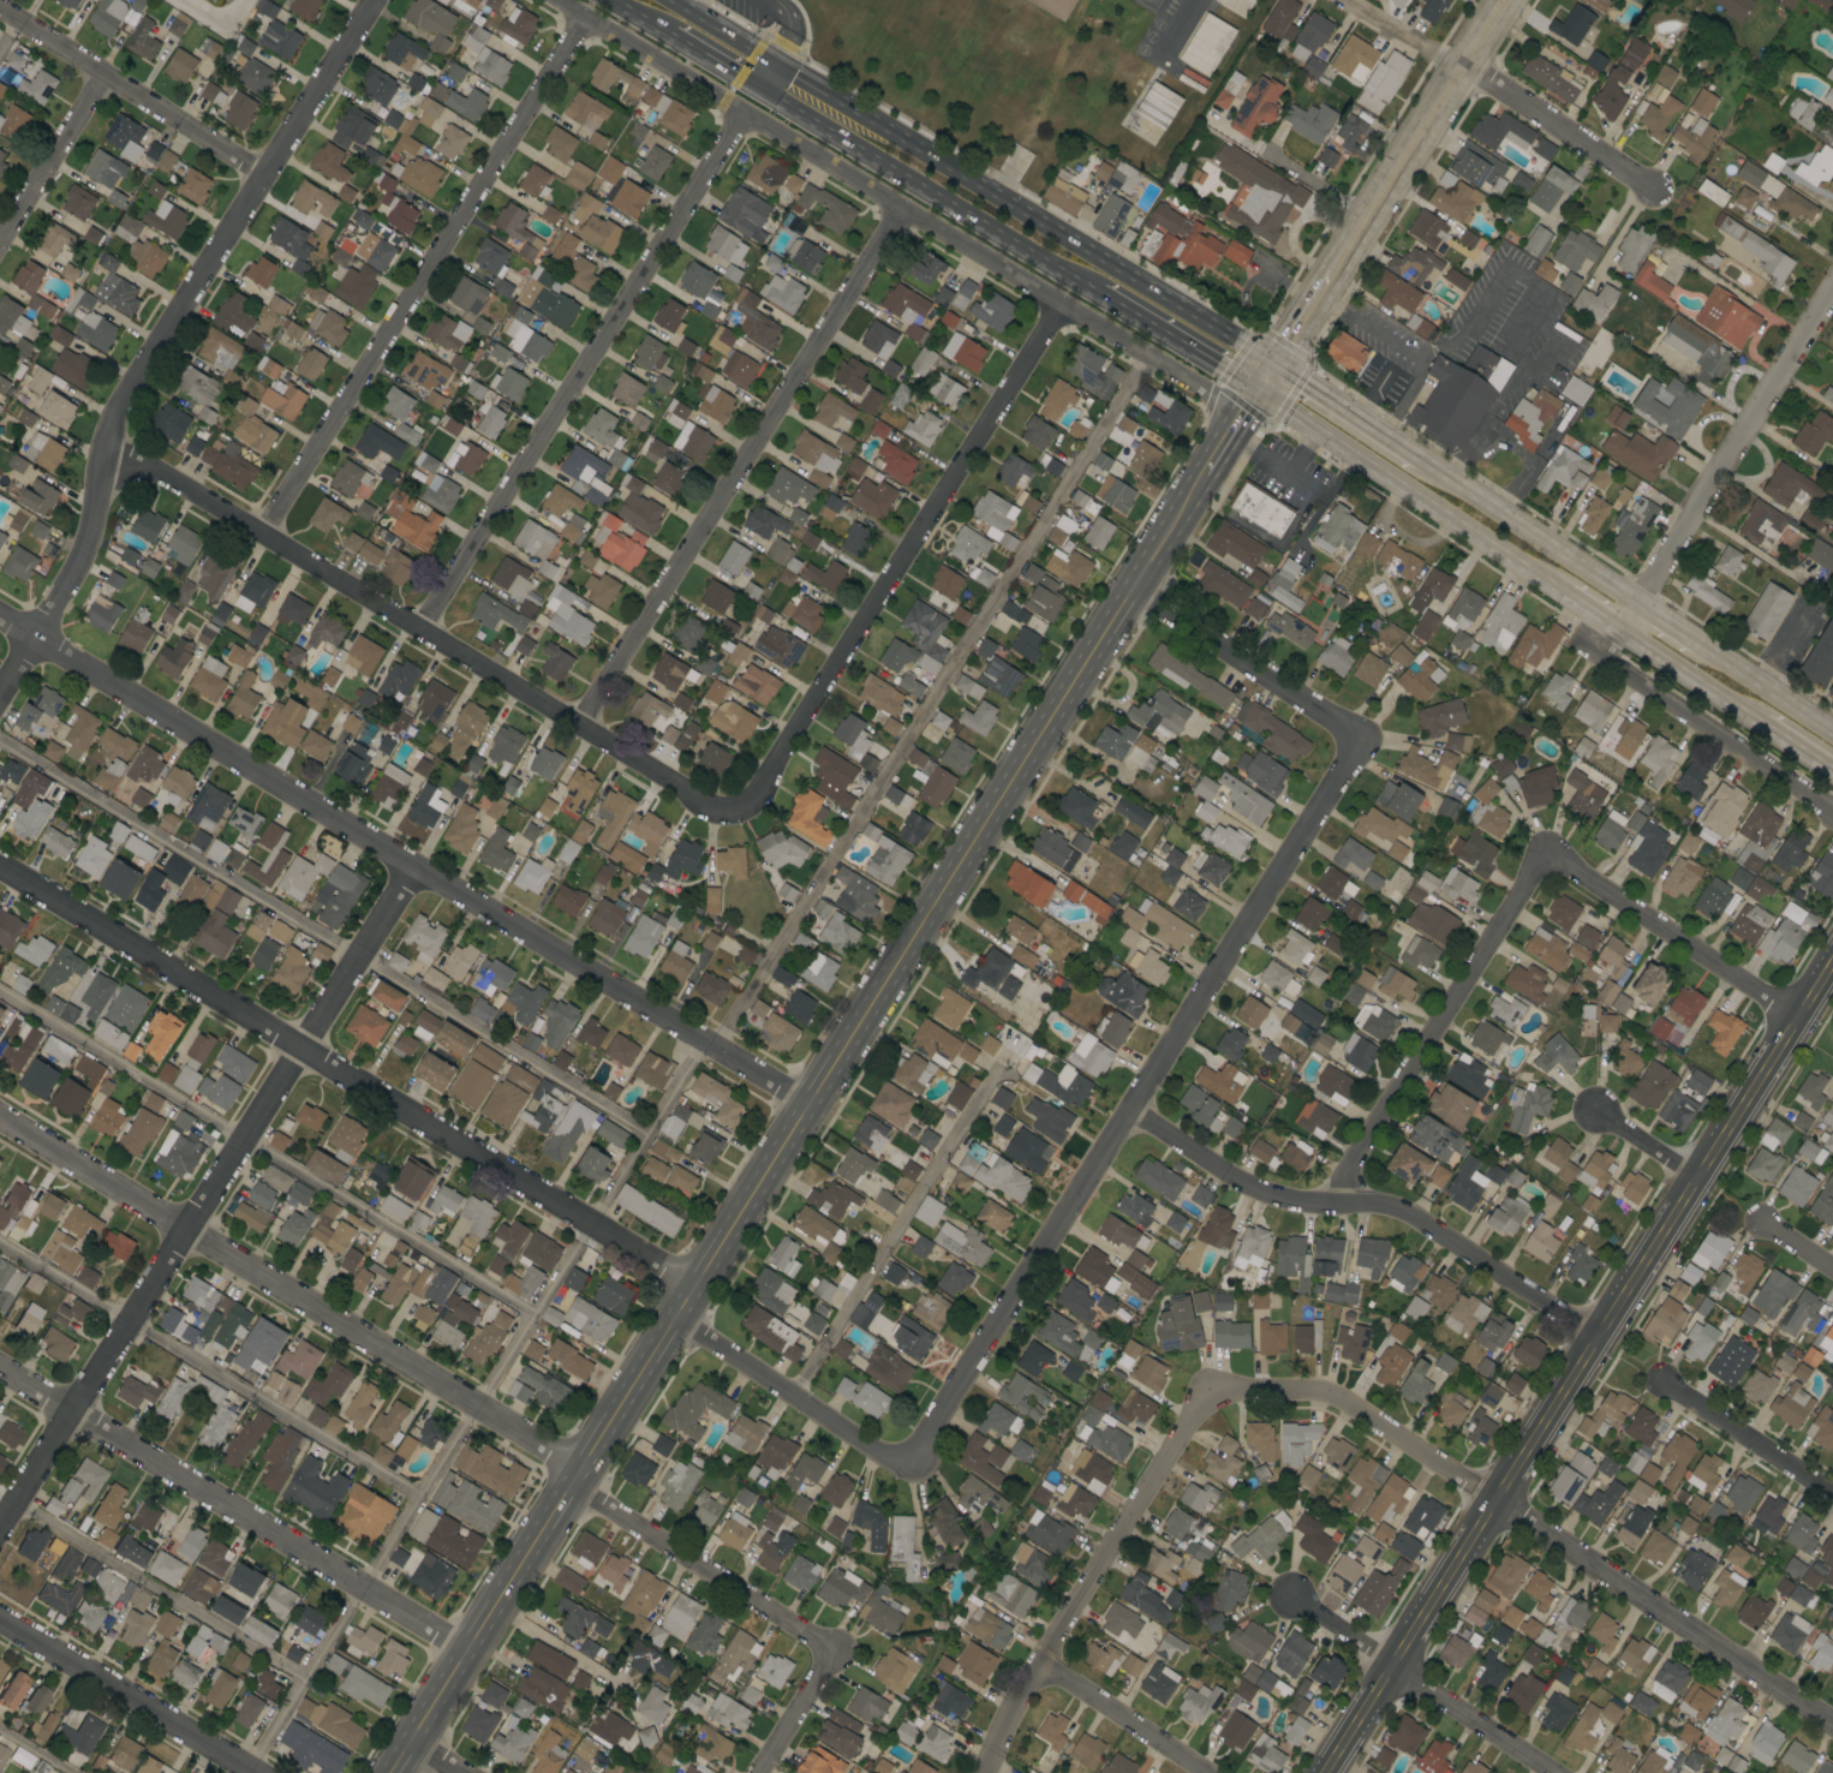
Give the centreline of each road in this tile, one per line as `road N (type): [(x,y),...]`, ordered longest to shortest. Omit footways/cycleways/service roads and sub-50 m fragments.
road 1 (tertiary): [(1261,388),(384,1772)]
road 2 (residential): [(0,871),(294,1051),(907,1455)]
road 3 (residential): [(0,1120),(834,1629)]
road 4 (tertiary): [(1832,957),(1322,1772)]
road 5 (residential): [(0,617),(800,1109)]
road 6 (residential): [(1360,732),(1130,1110),(907,1455)]
road 7 (residential): [(1242,419),(557,0)]
road 8 (residential): [(373,0),(120,405),(91,535),(0,698)]
road 9 (residential): [(407,872),(0,1511)]
road 10 (residential): [(109,440),(709,806),(734,810)]
road 11 (residential): [(1207,1387),(1310,1391),(1344,1401),(1832,1723)]
road 12 (residential): [(746,112),(422,629)]
road 13 (residential): [(587,18),(262,533)]
road 14 (residential): [(901,208),(579,724)]
road 15 (residential): [(1062,303),(757,796),(734,810)]
road 16 (primary): [(1276,366),(774,62)]
road 17 (residential): [(0,1370),(462,1644)]
road 18 (residential): [(1130,1110),(1277,1201),(1405,1213),(1595,1336)]
road 19 (residential): [(1207,1387),(976,1772)]
road 20 (residential): [(1546,854),(1345,1172),(1345,1205)]
road 21 (residential): [(1620,627),(1832,289)]
road 22 (primary): [(760,86),(1099,289)]
road 23 (primary): [(1261,388),(1563,589)]
road 24 (tertiary): [(1506,0),(1333,273)]
road 25 (residential): [(1289,1594),(1552,1772)]
road 26 (residential): [(0,9),(263,175)]
road 27 (residential): [(1546,854),(1796,1016)]
road 28 (residential): [(0,1622),(254,1772)]
road 29 (residential): [(1136,592),(1360,732)]
road 30 (primary): [(1636,603),(1419,462)]
road 31 (residential): [(1465,64),(1661,193)]
road 32 (residential): [(1659,1378),(1832,1493)]
road 33 (residential): [(1038,1660),(1206,1772)]
road 34 (residential): [(103,73),(0,243)]
road 35 (primary): [(1099,289),(1261,388)]
road 36 (primary): [(1419,462),(1276,366)]
road 37 (primary): [(1620,627),(1762,724)]
road 38 (residential): [(834,1629),(749,1772)]
road 39 (primary): [(1832,732),(1695,641)]

